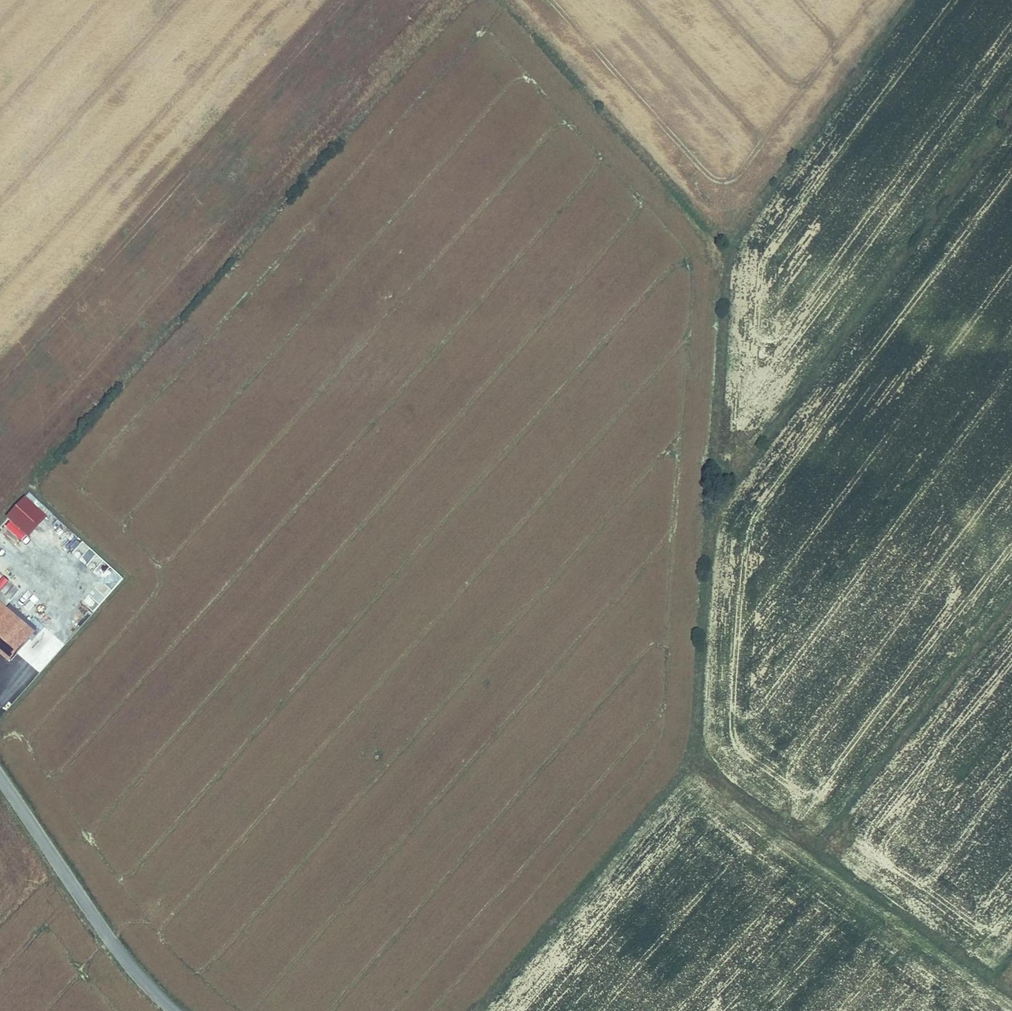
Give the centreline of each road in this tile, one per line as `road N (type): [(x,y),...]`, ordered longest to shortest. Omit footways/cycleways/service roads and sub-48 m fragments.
road 1 (tertiary): [(0,778),(116,949),(175,1010)]

